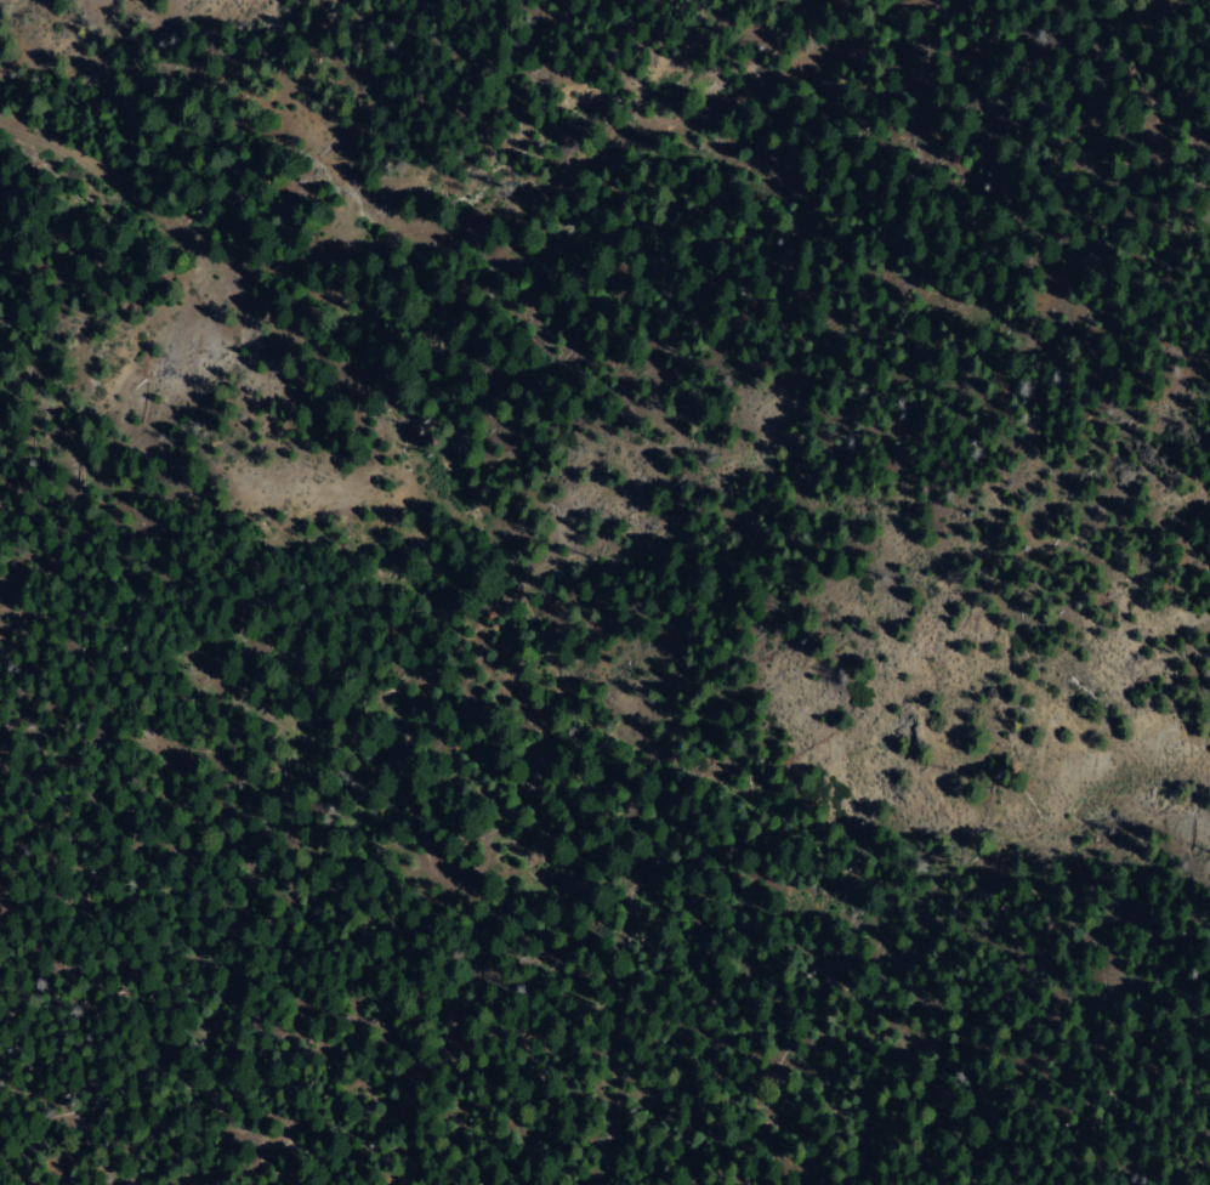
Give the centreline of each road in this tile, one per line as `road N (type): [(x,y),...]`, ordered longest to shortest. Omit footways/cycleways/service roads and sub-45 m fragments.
road 1 (track): [(333,255),(278,261),(220,236),(78,120),(0,102)]

